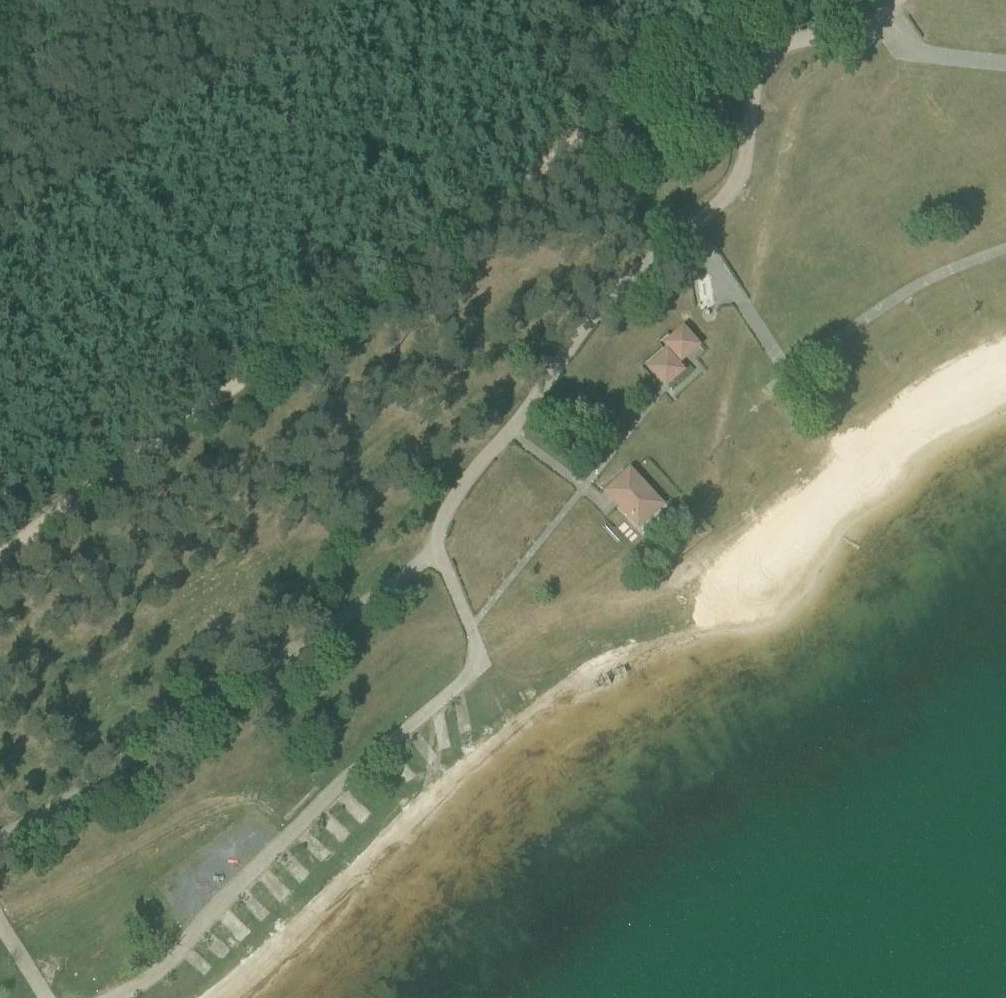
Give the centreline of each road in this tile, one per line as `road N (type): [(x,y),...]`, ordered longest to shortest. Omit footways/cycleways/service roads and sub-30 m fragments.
road 1 (track): [(0,553),(617,111),(686,71),(747,51)]

